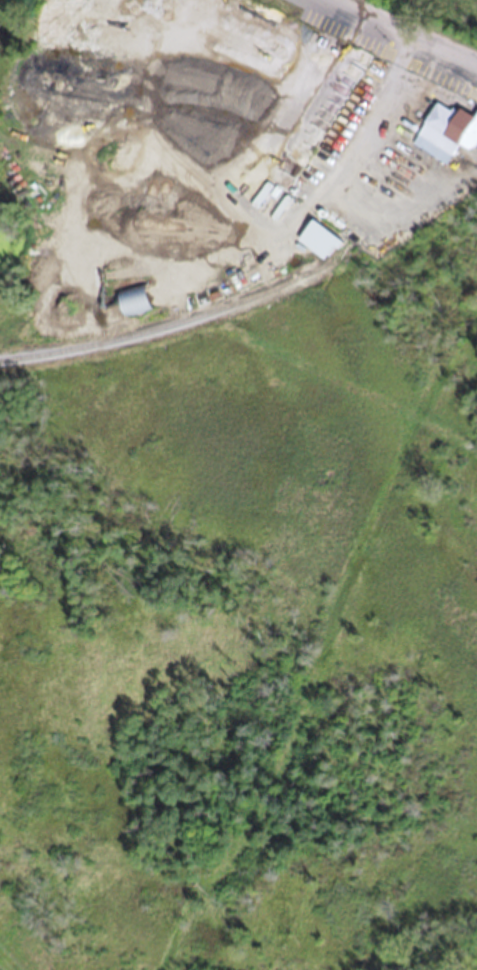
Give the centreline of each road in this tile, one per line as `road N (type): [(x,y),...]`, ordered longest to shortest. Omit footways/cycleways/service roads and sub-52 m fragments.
road 1 (residential): [(476,61),(340,0)]

